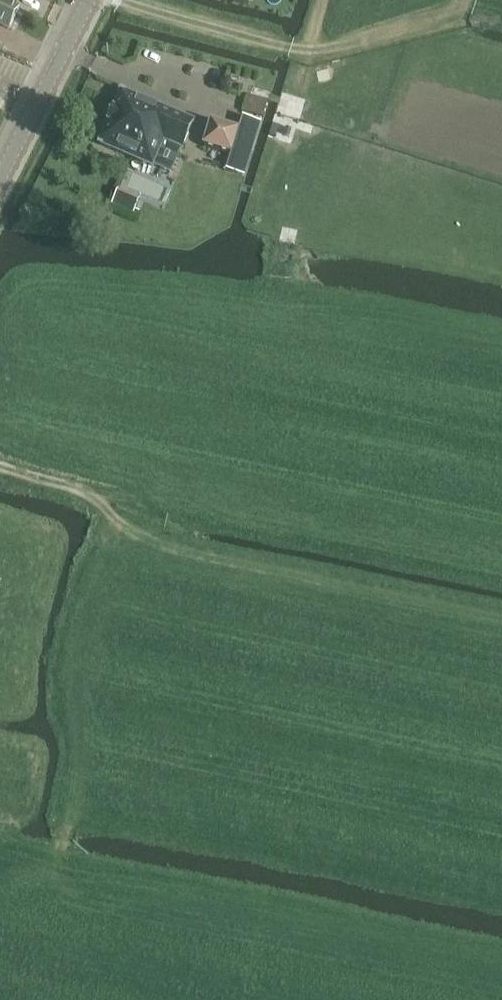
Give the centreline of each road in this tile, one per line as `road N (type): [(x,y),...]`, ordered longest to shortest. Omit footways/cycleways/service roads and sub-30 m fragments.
road 1 (track): [(61,860),(144,536),(501,618)]
road 2 (track): [(124,0),(307,48),(350,46),(454,15),(462,0)]
road 3 (tertiary): [(0,184),(92,0)]
road 4 (track): [(0,466),(87,493),(144,536)]

